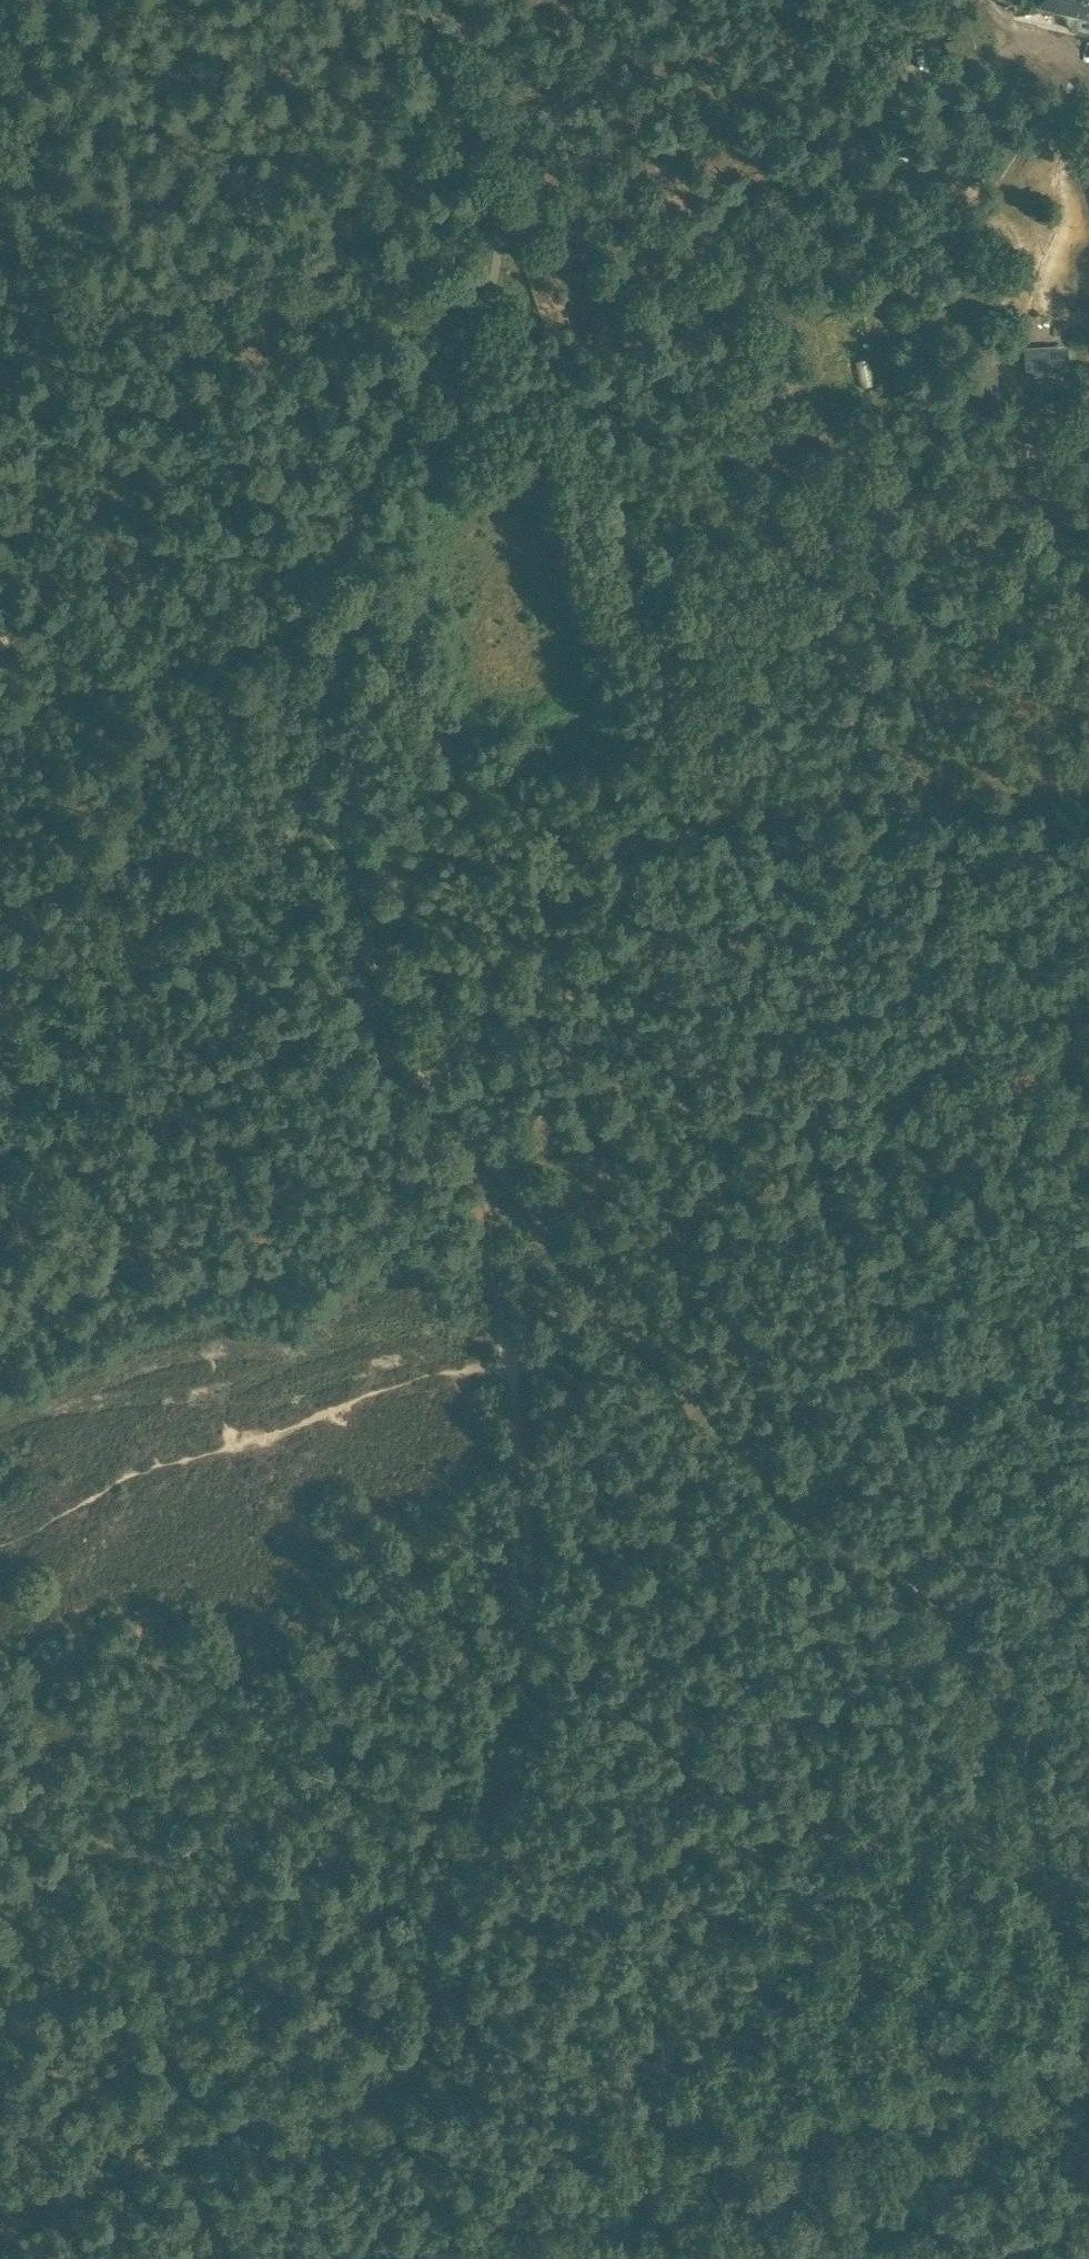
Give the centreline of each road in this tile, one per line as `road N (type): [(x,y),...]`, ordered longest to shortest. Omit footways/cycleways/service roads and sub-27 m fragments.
road 1 (track): [(0,2234),(95,2181),(405,2063),(428,1992),(443,1863),(503,1728),(520,1621),(496,1367)]
road 2 (track): [(1014,1757),(950,1621),(791,1489),(649,1349)]
road 3 (track): [(0,309),(64,315),(258,268),(339,263),(495,275)]
road 4 (track): [(649,1349),(489,1175)]
road 5 (track): [(1088,1943),(1014,1757)]
road 6 (track): [(496,1367),(489,1175)]
road 7 (track): [(233,2258),(171,2152)]

